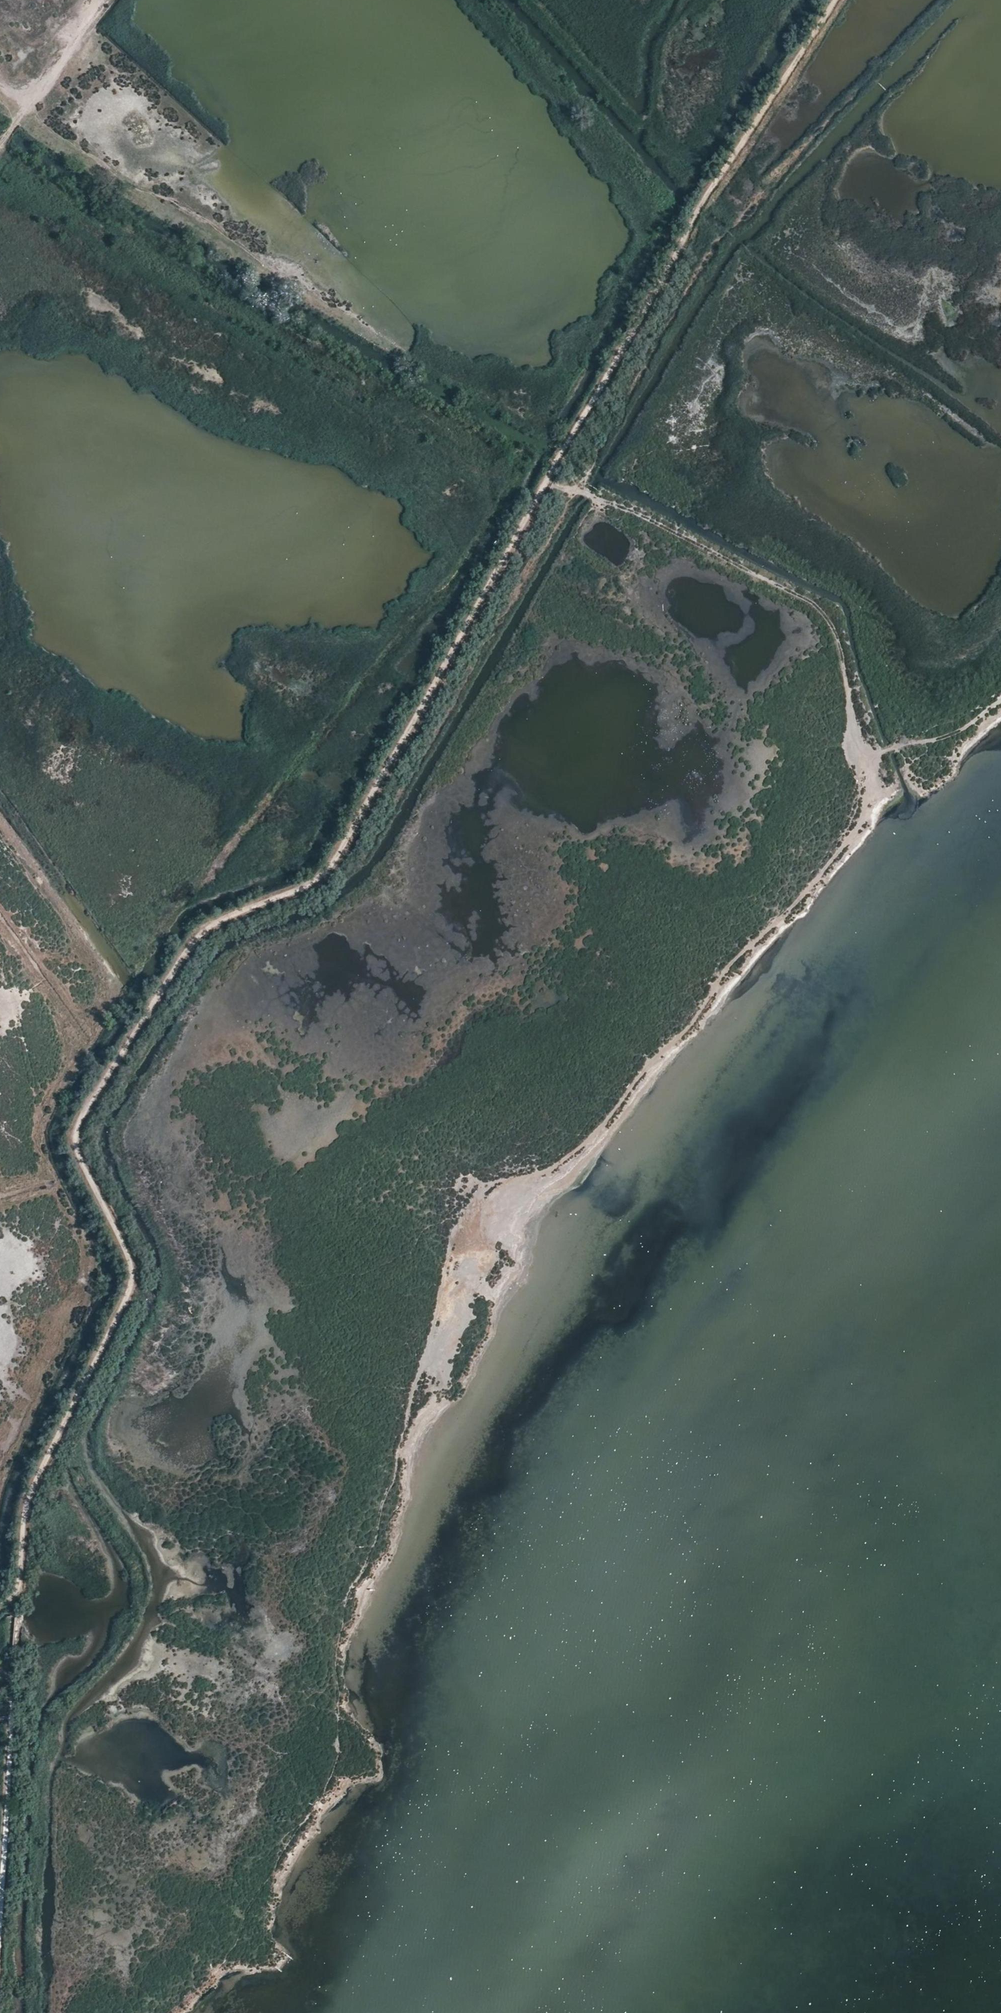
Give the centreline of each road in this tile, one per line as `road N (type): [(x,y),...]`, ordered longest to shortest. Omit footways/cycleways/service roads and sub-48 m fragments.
road 1 (track): [(0,1606),(18,1589),(37,1477),(133,1280),(75,1146),(84,1106),(195,935),(326,874),(709,197),(838,0)]
road 2 (track): [(0,1926),(12,1717)]
road 3 (track): [(0,143),(111,0)]

